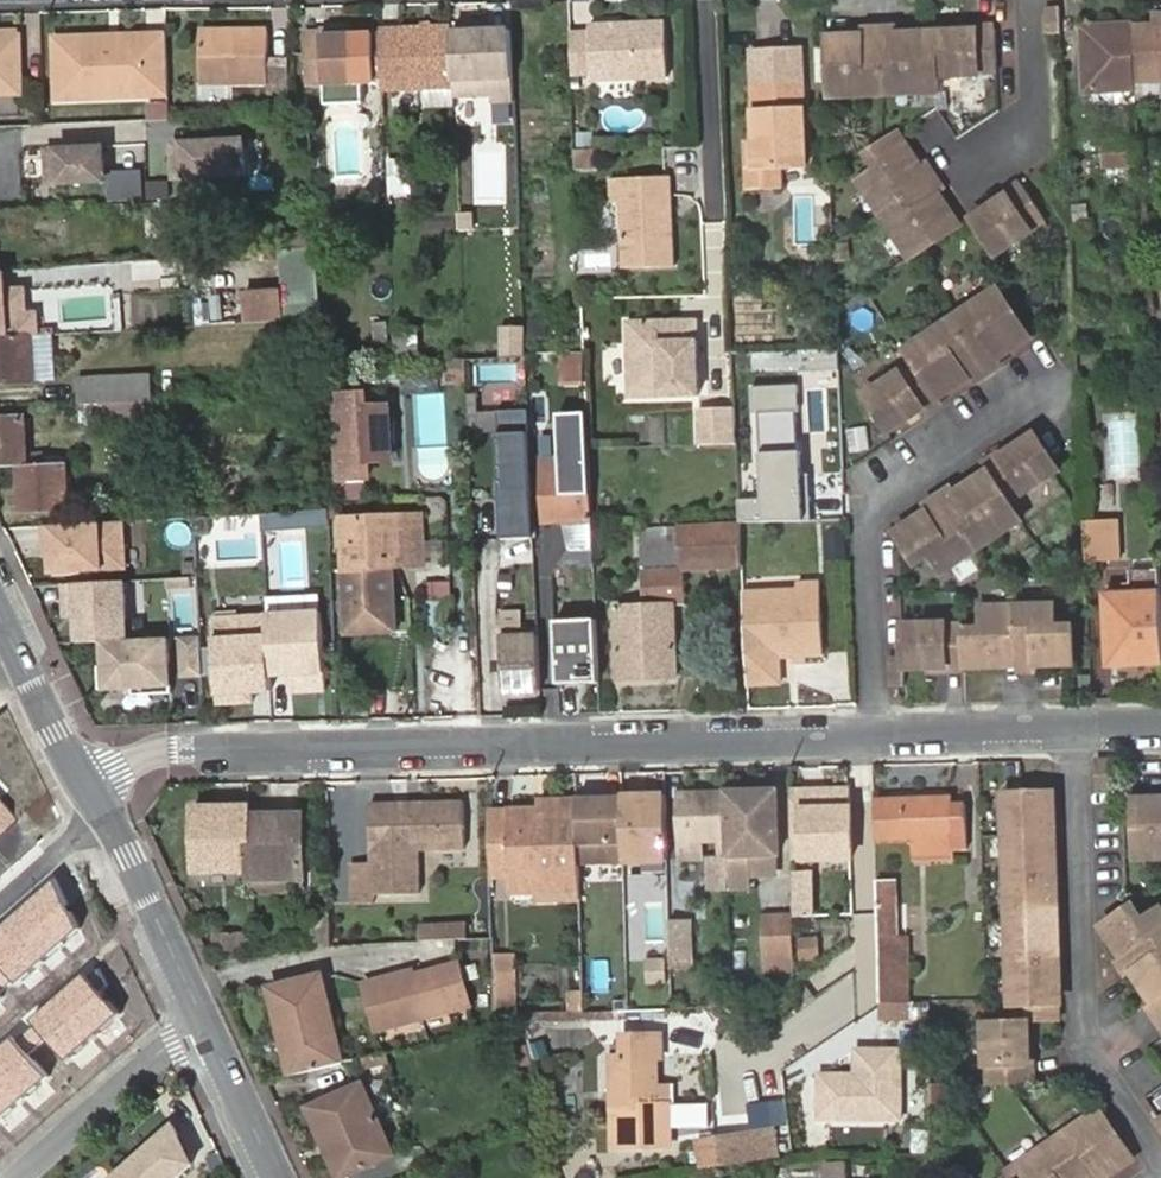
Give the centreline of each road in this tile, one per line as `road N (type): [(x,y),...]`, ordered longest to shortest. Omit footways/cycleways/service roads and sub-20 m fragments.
road 1 (residential): [(181,751),(877,733)]
road 2 (residential): [(1160,1176),(1087,1059),(1078,728)]
road 3 (residential): [(1050,384),(869,505),(877,733)]
road 4 (residential): [(208,1031),(156,1052),(14,1177)]
road 5 (tertiary): [(208,1031),(100,815)]
road 6 (residential): [(877,733),(1078,728)]
road 7 (residential): [(976,163),(1034,125),(1027,0)]
road 8 (tertiary): [(277,1177),(208,1031)]
road 9 (tertiary): [(82,786),(16,654)]
road 10 (residential): [(100,815),(0,903)]

